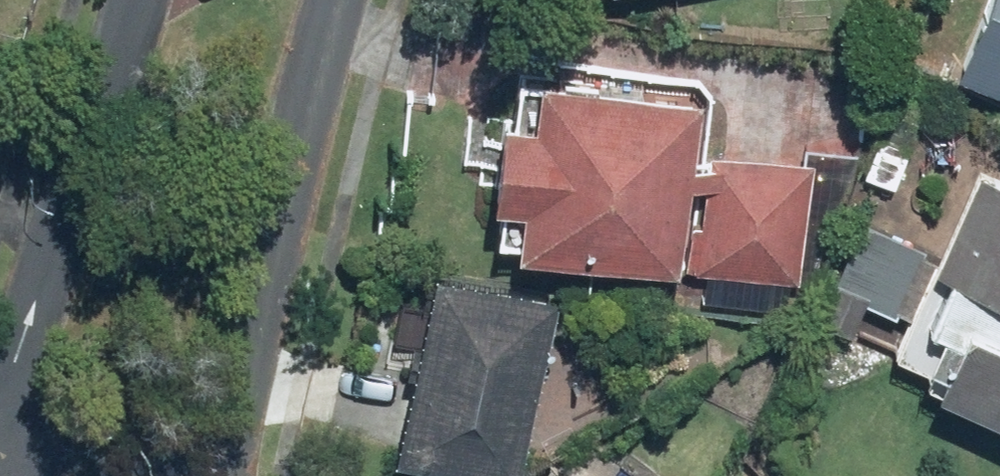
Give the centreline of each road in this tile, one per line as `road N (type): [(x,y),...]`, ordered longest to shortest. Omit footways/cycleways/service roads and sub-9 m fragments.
road 1 (residential): [(338,0),(212,475)]
road 2 (residential): [(0,433),(133,0)]

